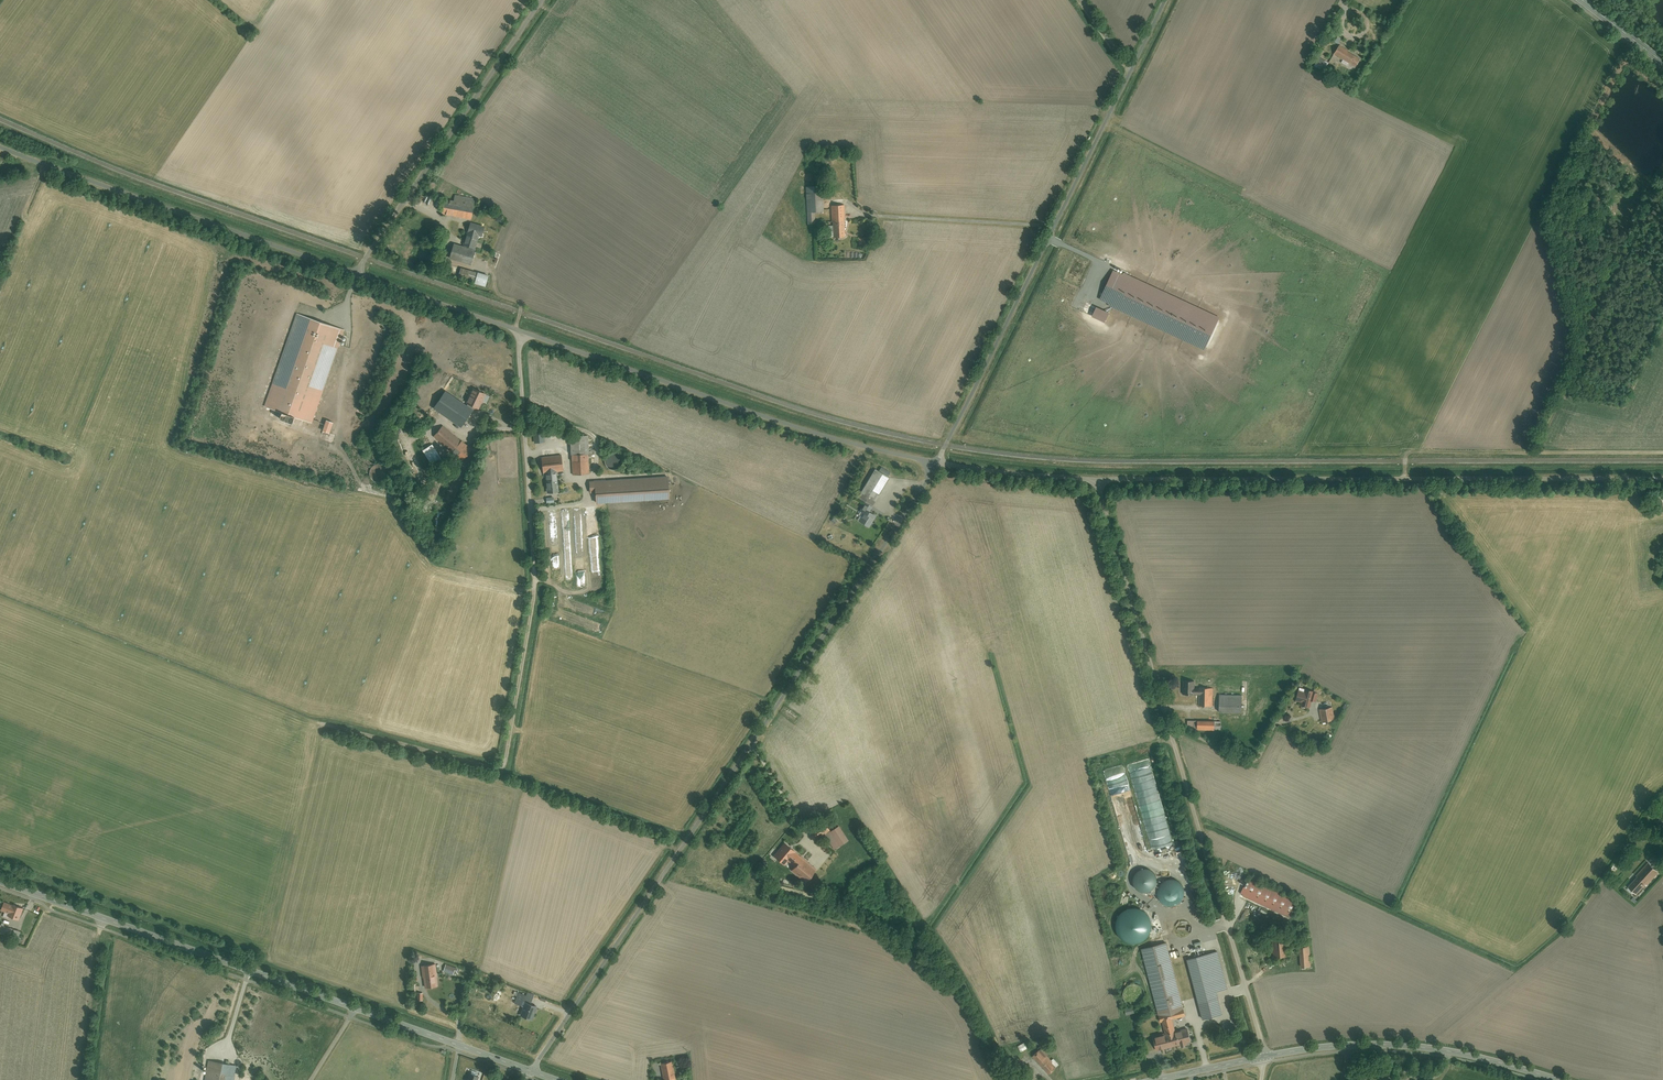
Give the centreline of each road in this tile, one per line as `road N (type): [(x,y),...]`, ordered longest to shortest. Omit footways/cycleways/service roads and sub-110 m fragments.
road 1 (track): [(521,333),(536,587),(509,755),(491,770),(339,726),(106,637)]
road 2 (unclassified): [(531,1072),(935,463)]
road 3 (unclassified): [(358,274),(856,446),(935,463)]
road 4 (unclassified): [(1098,480),(1662,476)]
road 5 (tertiary): [(0,882),(531,1072)]
road 6 (unclassified): [(935,463),(1165,0)]
road 7 (unclassified): [(0,144),(358,274)]
road 8 (unclassified): [(1267,1056),(1172,728)]
road 9 (unclassified): [(358,274),(543,0)]
road 10 (tertiary): [(1267,1056),(1415,1046),(1560,1079)]
road 11 (unclassified): [(1172,728),(1098,480)]
road 12 (unclassified): [(935,463),(1098,480)]
road 13 (unclassified): [(1172,728),(1254,761),(1275,725),(1307,716)]
road 14 (track): [(102,918),(82,1079)]

